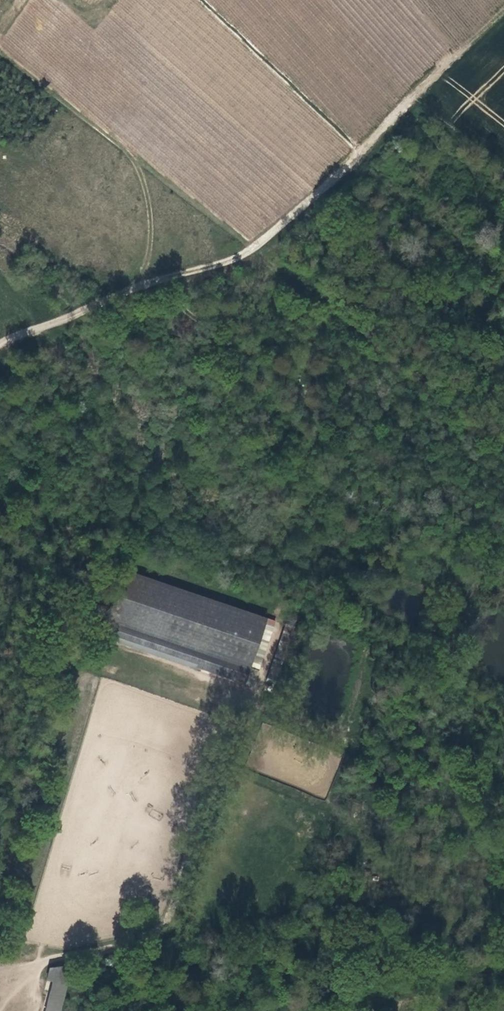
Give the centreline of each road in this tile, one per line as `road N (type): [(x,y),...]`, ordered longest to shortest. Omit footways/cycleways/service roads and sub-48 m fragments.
road 1 (track): [(0,344),(247,252),(503,10)]
road 2 (track): [(0,973),(162,940),(435,917),(503,896)]
road 3 (track): [(0,50),(139,168),(151,234),(144,270),(131,289)]
road 4 (track): [(237,708),(167,939)]

